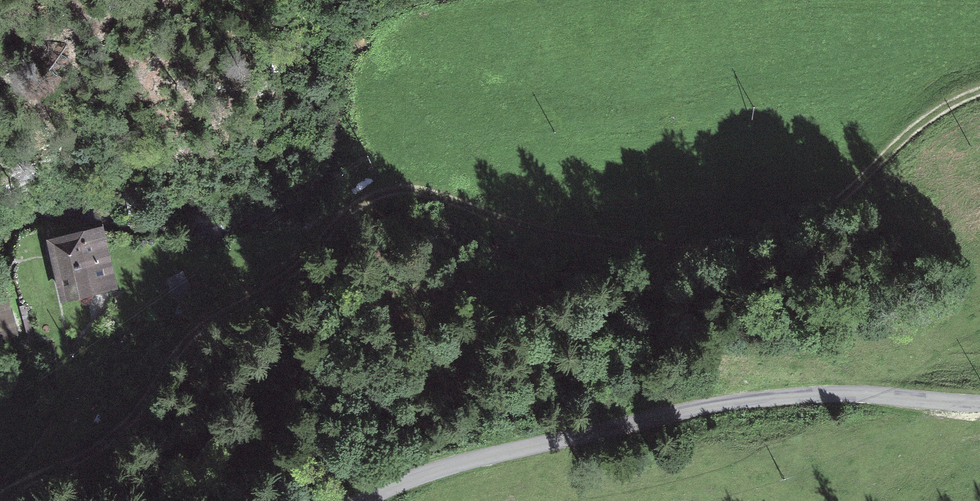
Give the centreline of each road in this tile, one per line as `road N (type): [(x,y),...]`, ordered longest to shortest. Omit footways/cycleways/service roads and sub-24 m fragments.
road 1 (track): [(0,497),(113,434),(197,332),(324,240),(348,208),(392,189),(443,196),(584,242),(651,254),(724,246),(803,221),(936,114),(979,92)]
road 2 (unclassified): [(363,500),(433,472),(710,406),(829,394),(979,404)]

